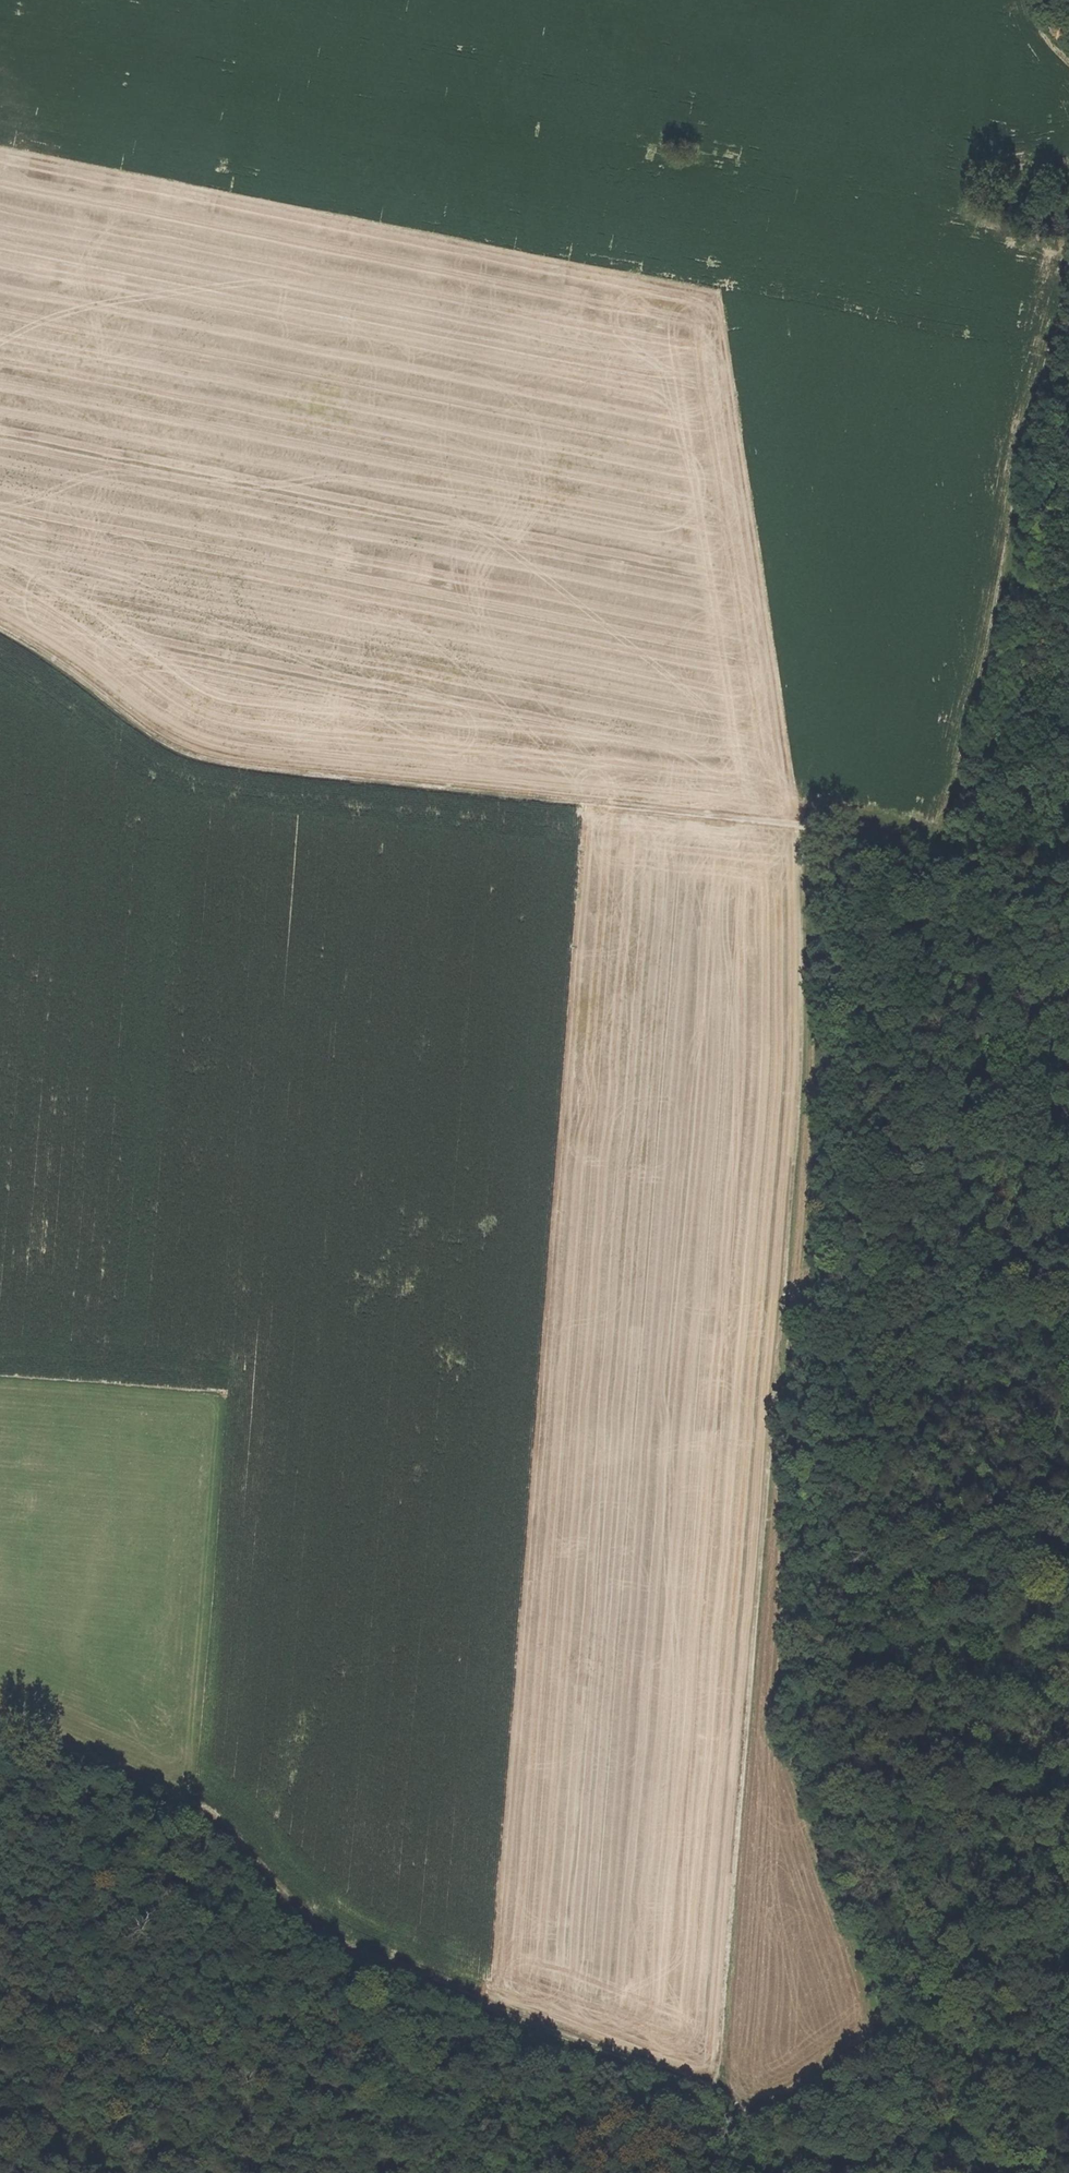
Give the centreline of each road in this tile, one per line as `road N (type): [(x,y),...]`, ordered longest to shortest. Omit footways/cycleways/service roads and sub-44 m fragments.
road 1 (track): [(946,855),(816,826),(195,757),(0,629)]
road 2 (track): [(0,1715),(210,1809),(325,1936),(747,2107)]

